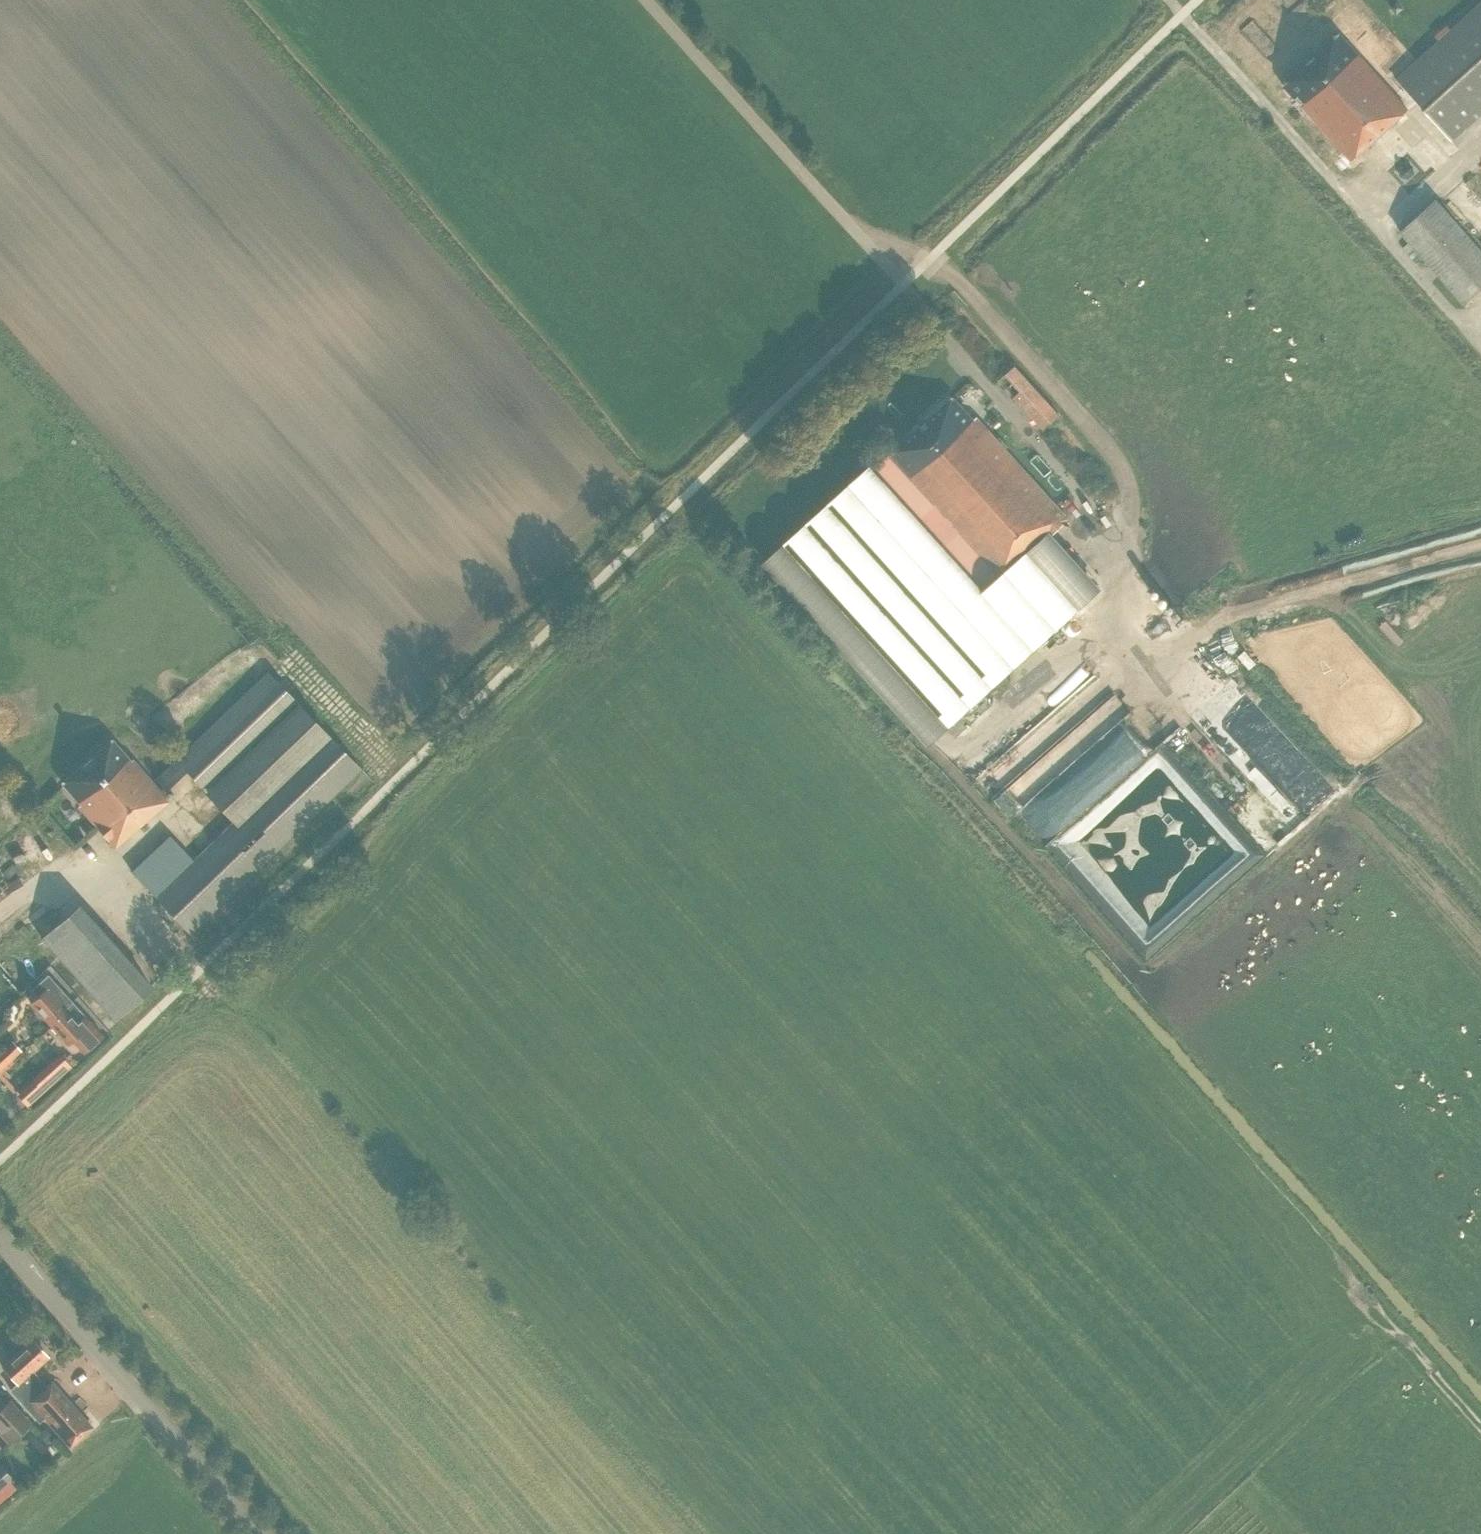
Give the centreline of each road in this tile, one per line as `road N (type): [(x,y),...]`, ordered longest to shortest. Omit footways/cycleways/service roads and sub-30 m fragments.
road 1 (unclassified): [(264,1533),(0,1236)]

